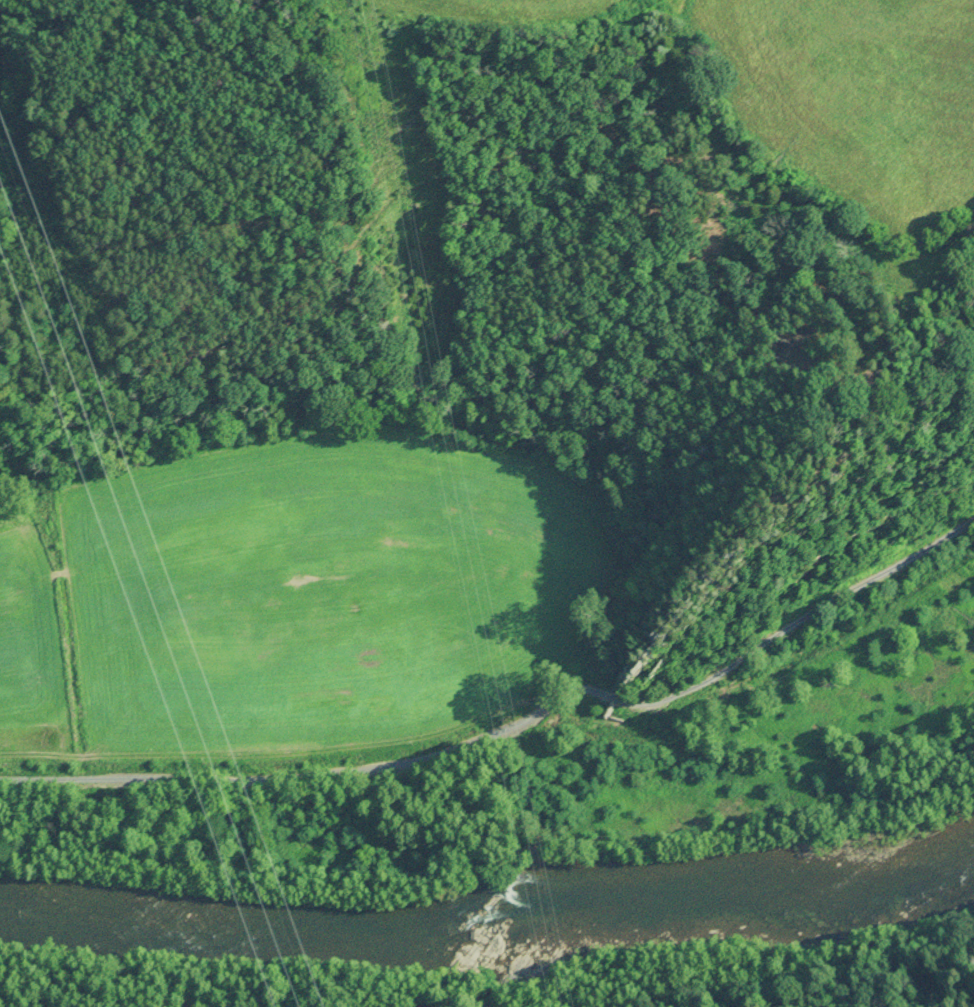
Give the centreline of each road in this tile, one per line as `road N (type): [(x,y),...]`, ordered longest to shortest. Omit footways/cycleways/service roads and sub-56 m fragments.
road 1 (residential): [(973,509),(646,703),(582,683),(556,690),(512,730),(370,766),(129,783),(0,776)]

